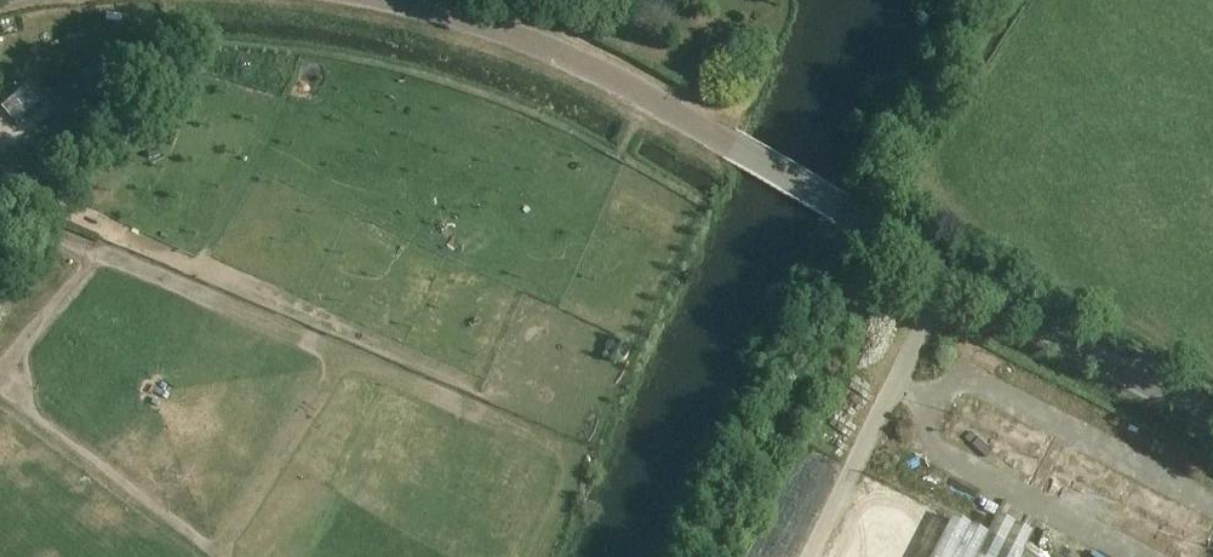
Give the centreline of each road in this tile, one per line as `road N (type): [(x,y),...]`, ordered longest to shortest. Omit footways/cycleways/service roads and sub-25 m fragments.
road 1 (tertiary): [(1212,422),(594,68),(403,0)]

